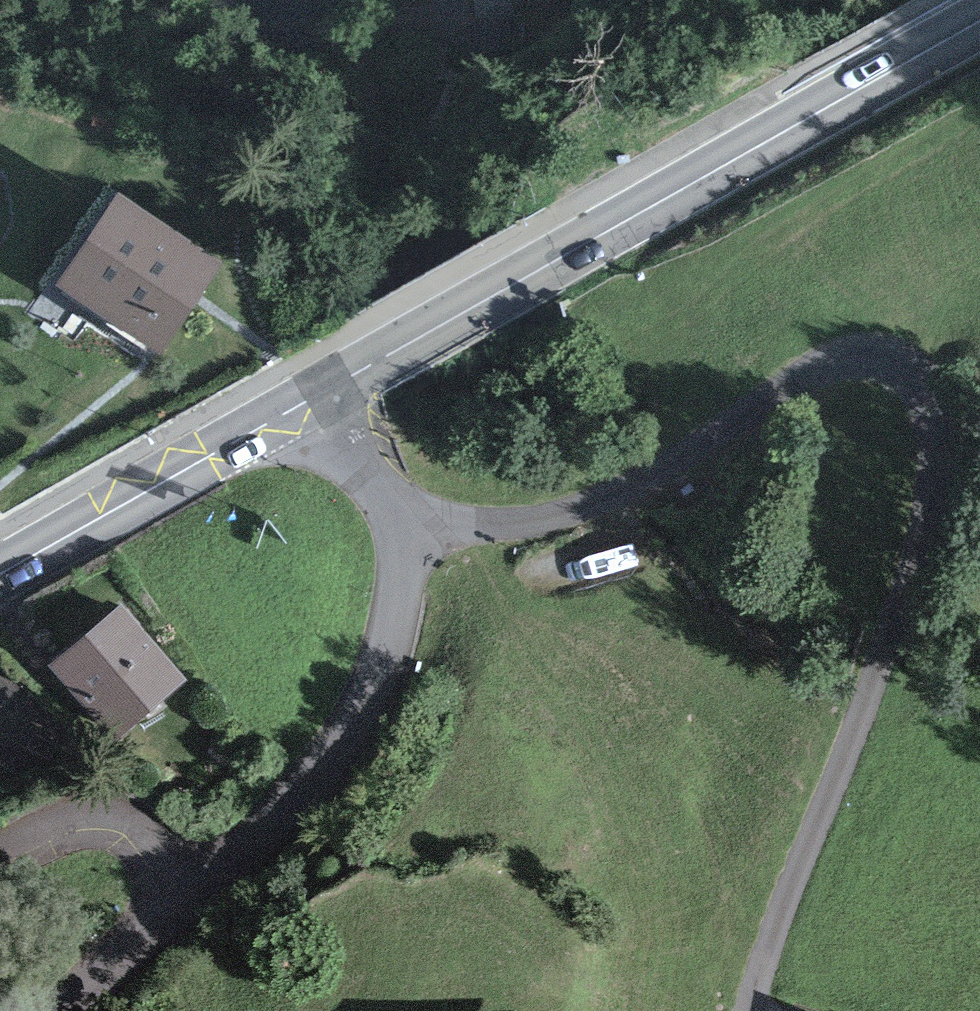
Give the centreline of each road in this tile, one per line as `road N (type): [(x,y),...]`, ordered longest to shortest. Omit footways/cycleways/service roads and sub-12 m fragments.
road 1 (residential): [(415,516),(460,524),(538,519),(605,502),(819,371),(877,360),(931,382),(948,448),(929,521),(761,1010)]
road 2 (primary): [(325,387),(979,26)]
road 3 (residential): [(415,516),(406,625),(350,748),(55,1010)]
road 4 (primary): [(0,570),(325,387)]
road 5 (residential): [(325,387),(415,516)]

